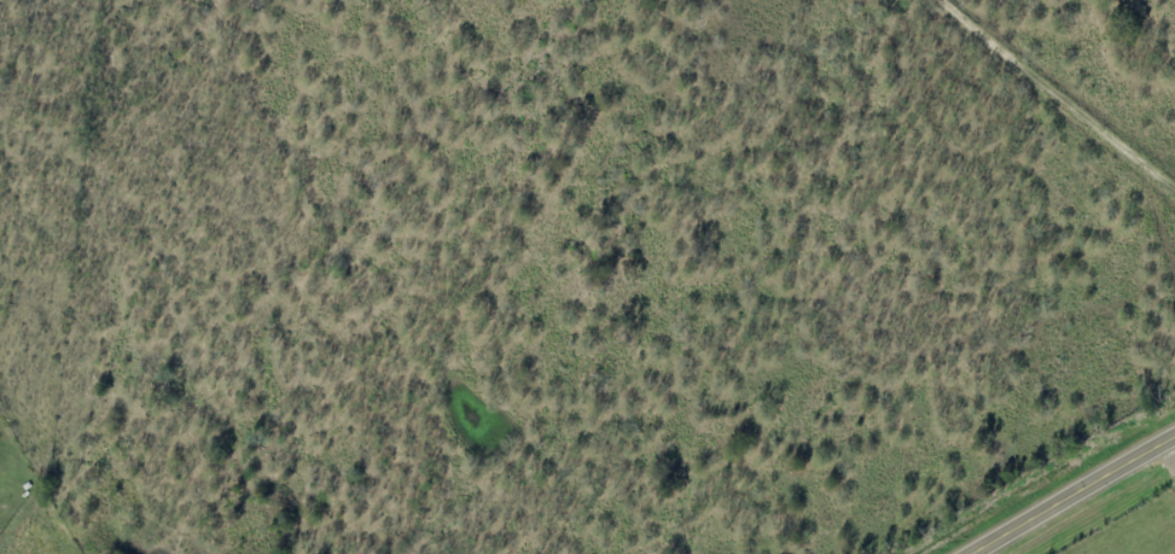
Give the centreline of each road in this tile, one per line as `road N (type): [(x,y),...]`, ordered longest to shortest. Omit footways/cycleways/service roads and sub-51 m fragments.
road 1 (secondary): [(988,553),(1174,442)]

